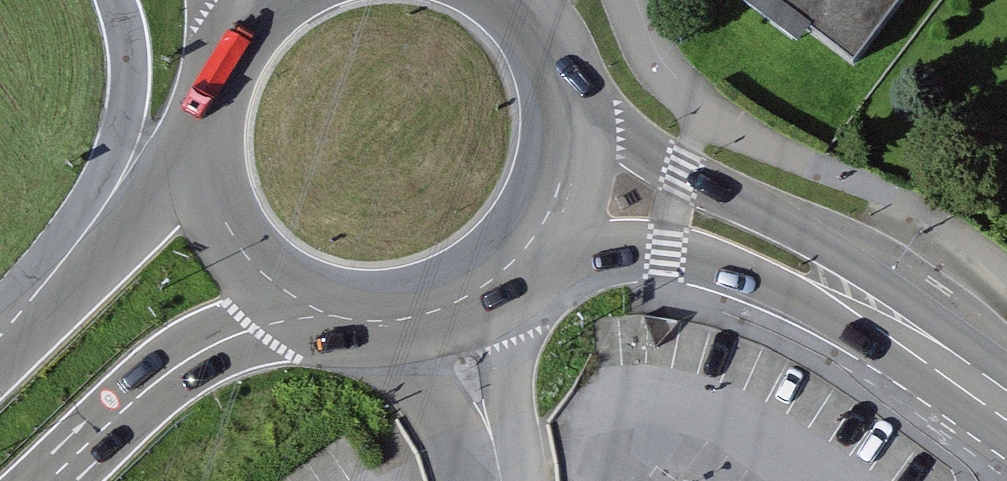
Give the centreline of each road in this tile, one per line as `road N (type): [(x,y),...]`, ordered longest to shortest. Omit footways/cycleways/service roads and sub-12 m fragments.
road 1 (primary): [(957,345),(888,276),(826,231),(573,120)]
road 2 (primary): [(548,221),(733,263),(841,312),(957,345)]
road 3 (motorway): [(51,480),(292,285)]
road 4 (primary): [(292,285),(347,308),(426,308),(483,287),(548,221)]
road 5 (motorway): [(210,165),(0,367)]
road 6 (primary): [(246,17),(221,62),(210,165)]
road 7 (primary): [(210,165),(224,209),(257,257),(292,285)]
road 8 (primary): [(573,120),(568,81),(515,0)]

